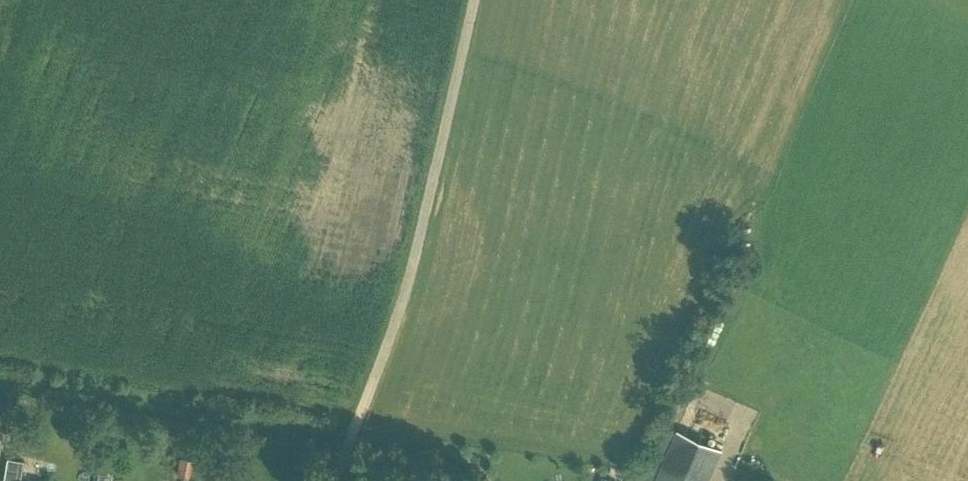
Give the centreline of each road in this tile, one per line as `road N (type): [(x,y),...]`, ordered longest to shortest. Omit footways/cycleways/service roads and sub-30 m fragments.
road 1 (track): [(339,480),(408,292),(476,0)]

